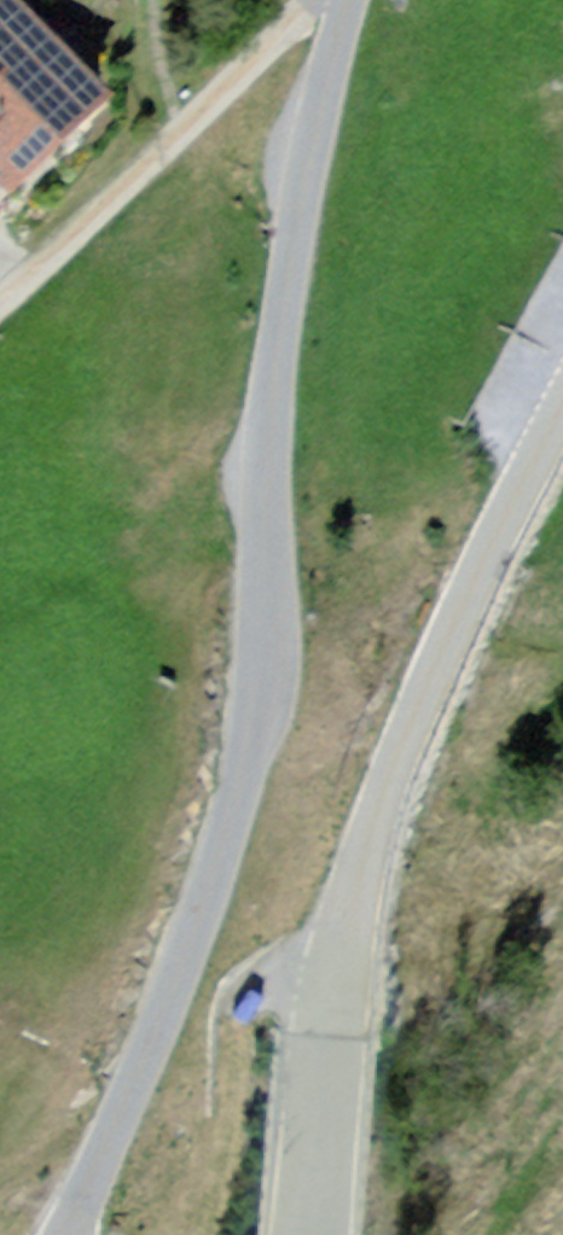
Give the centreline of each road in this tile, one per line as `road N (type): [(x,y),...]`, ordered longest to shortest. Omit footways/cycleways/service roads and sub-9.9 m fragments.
road 1 (tertiary): [(351,0),(276,383),(261,714),(162,1026),(66,1234)]
road 2 (residential): [(562,416),(409,726),(361,877),(326,1032),(309,1234)]

